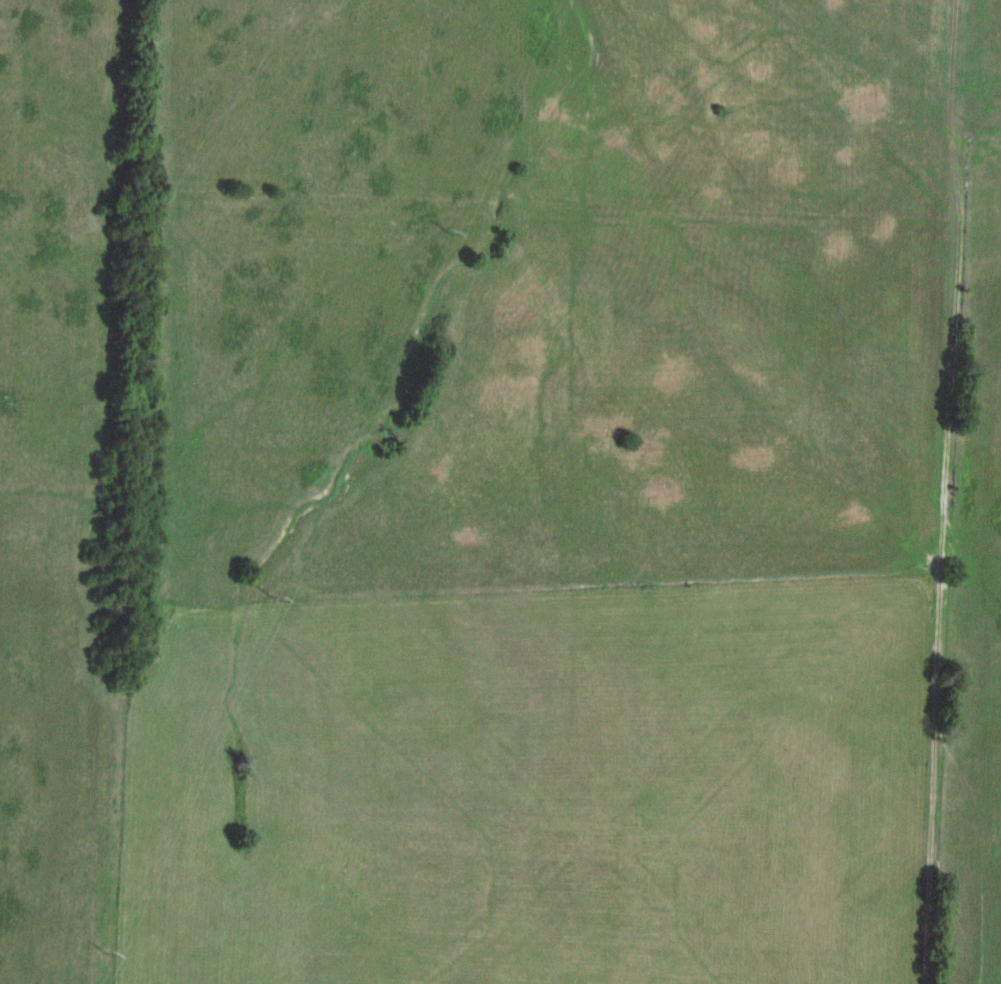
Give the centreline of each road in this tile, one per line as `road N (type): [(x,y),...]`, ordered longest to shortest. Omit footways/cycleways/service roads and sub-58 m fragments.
road 1 (residential): [(953,0),(939,127),(957,219),(924,983)]

